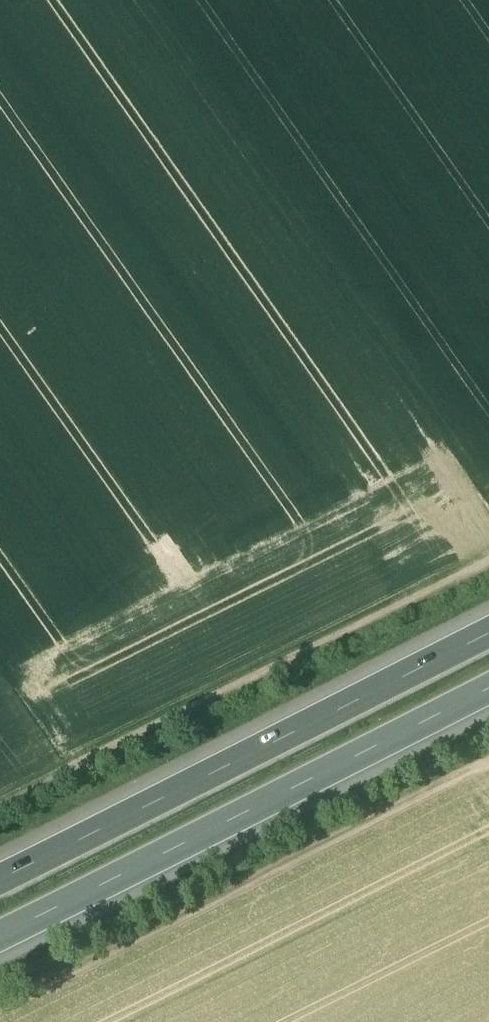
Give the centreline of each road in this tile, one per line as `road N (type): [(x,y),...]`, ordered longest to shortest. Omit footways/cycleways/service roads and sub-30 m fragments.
road 1 (motorway): [(0,944),(488,698)]
road 2 (motorway): [(488,650),(0,894)]
road 3 (track): [(488,576),(0,817)]
road 4 (track): [(12,1021),(488,783)]

